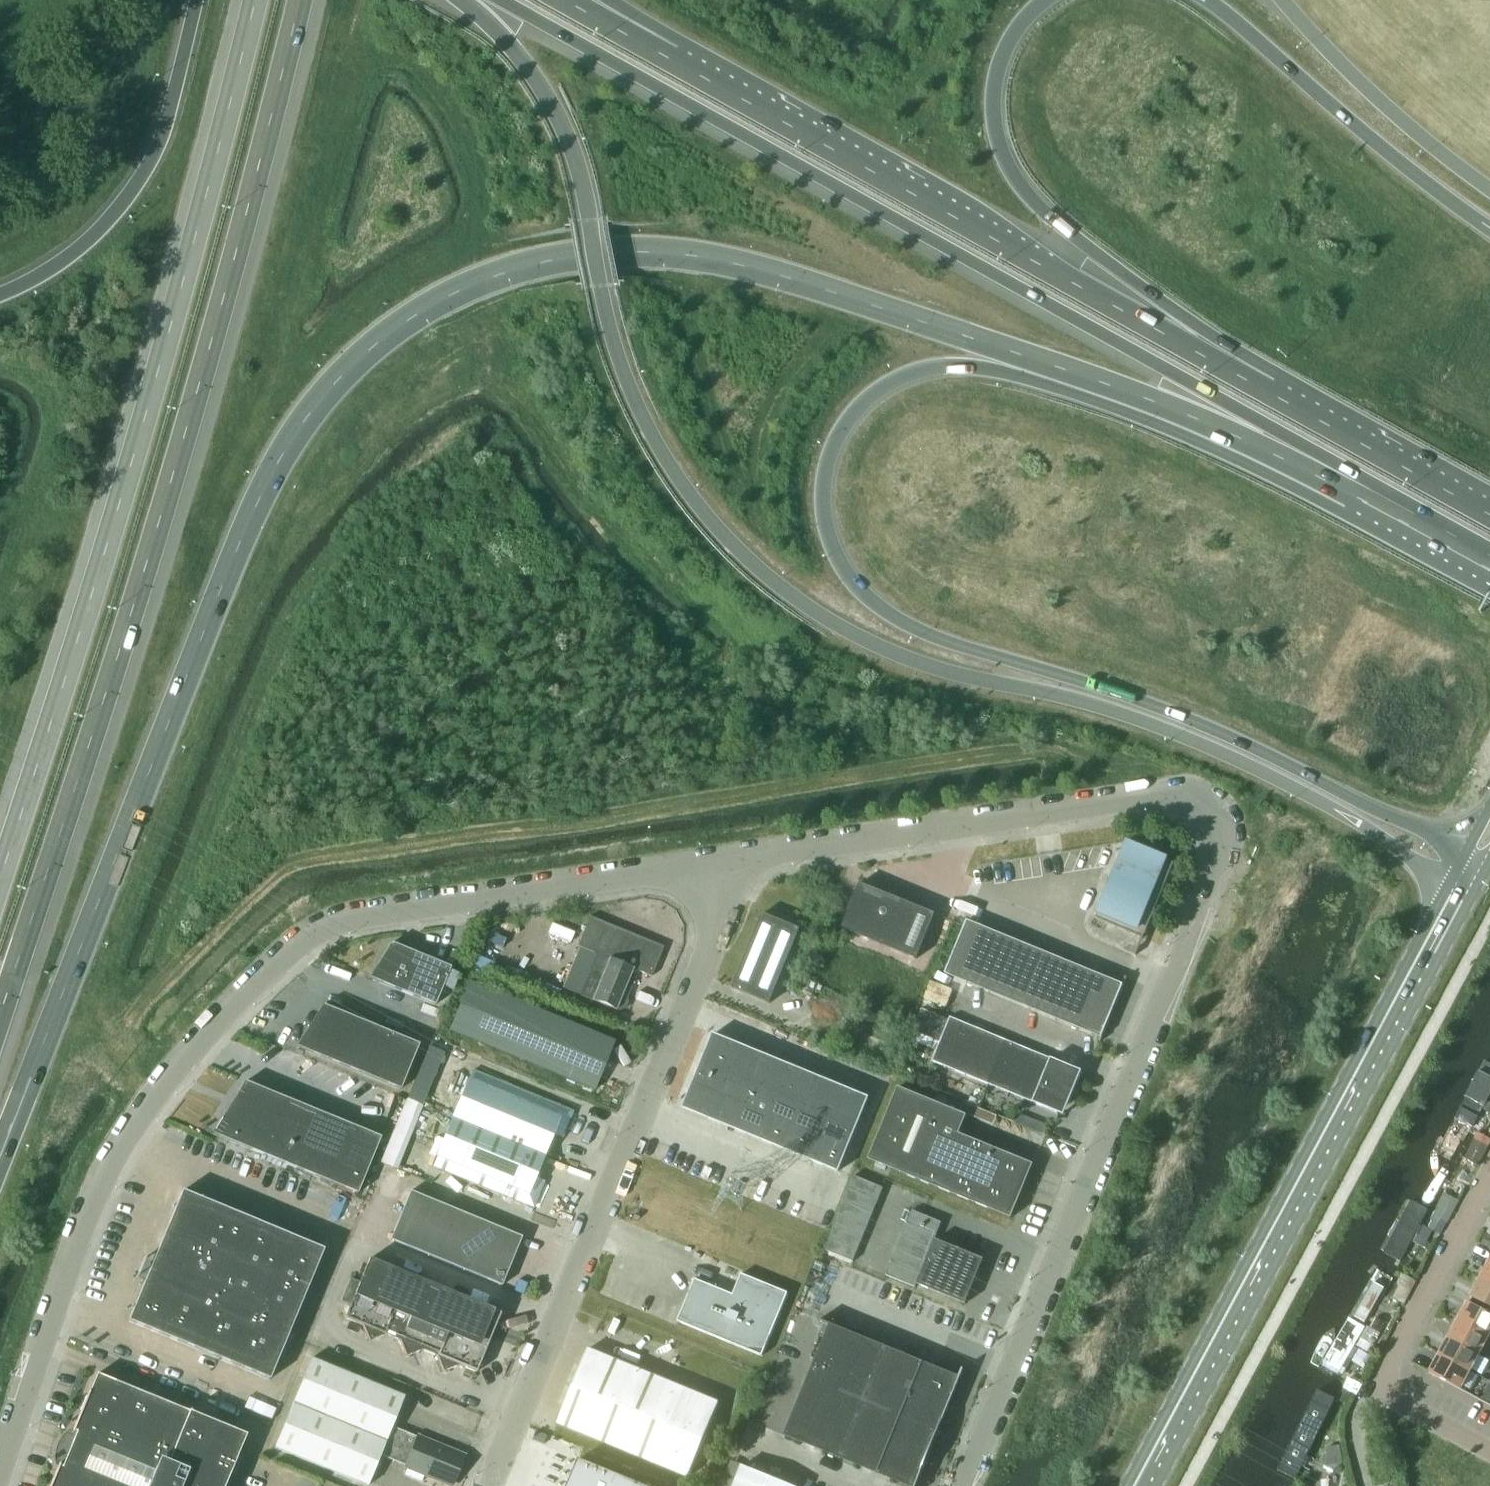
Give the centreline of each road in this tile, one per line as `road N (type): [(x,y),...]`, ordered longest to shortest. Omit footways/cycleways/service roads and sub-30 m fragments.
road 1 (trunk): [(0,1148),(267,480),(292,438),(379,340),(503,273),(610,254),(674,255),(860,301),(1092,378)]
road 2 (trunk): [(471,0),(567,129),(592,213),(617,360),(650,433),(711,521),(772,580),(909,658),(1064,694),(1195,739),(1305,792),(1451,878)]
road 3 (unclassified): [(963,1485),(1206,880),(1208,816),(1178,795),(1150,793),(724,861)]
road 4 (trunk): [(1466,850),(1201,722),(912,624),(852,579),(826,525),(825,475),(840,432),(878,387),(933,365),(1092,378)]
road 5 (trunk): [(0,1014),(193,420),(296,0)]
road 6 (unclassified): [(724,861),(347,919),(275,957),(188,1046),(126,1131),(88,1209),(0,1457)]
road 7 (trunk): [(501,0),(1176,373),(1348,491)]
road 8 (trunk): [(254,0),(199,216),(0,876)]
road 9 (trunk): [(1274,395),(665,55)]
road 10 (primary): [(1451,878),(1126,1485)]
road 11 (primary): [(1158,1485),(1481,880)]
road 12 (unclassified): [(492,1485),(706,954),(724,861)]
road 13 (trunk): [(1274,395),(1048,217),(1016,179),(996,135),(993,91),(1020,28),(1049,0)]
road 14 (trunk): [(196,0),(169,111),(144,175),(86,247),(0,297)]
road 15 (trunk): [(1202,0),(1489,230)]
road 16 (trunk): [(1092,378),(1237,435),(1348,491)]
road 17 (trunk): [(1489,190),(1375,95),(1284,0)]
road 18 (trunk): [(1489,515),(1274,395)]
road 19 (residential): [(1489,1187),(1385,1386)]
road 20 (trunk): [(1348,491),(1489,570)]
road 21 (residential): [(1385,1386),(1489,1450)]

